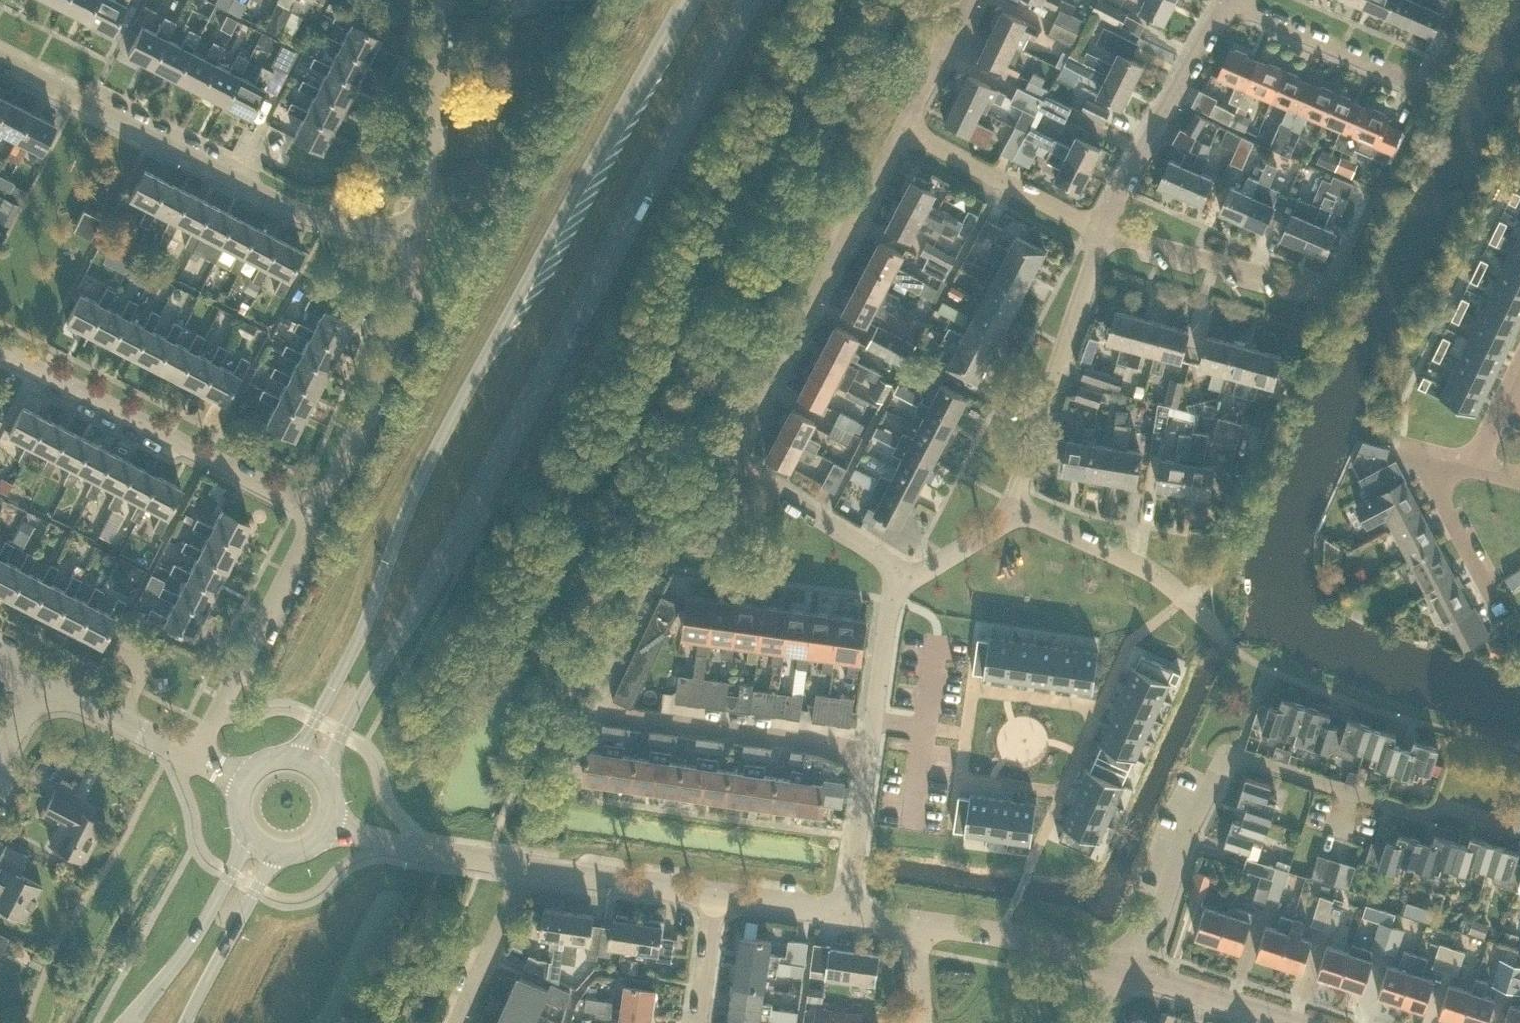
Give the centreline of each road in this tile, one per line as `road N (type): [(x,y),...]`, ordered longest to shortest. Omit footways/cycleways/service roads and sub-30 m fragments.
road 1 (primary): [(322,775),(751,0)]
road 2 (primary): [(690,0),(427,460),(378,591),(292,759)]
road 3 (residential): [(902,579),(733,463),(903,131)]
road 4 (residential): [(1116,971),(1164,906),(1232,757),(1412,814),(1439,805),(1519,831)]
road 5 (residential): [(405,230),(294,212),(0,59)]
road 6 (residential): [(313,507),(0,354)]
road 7 (unclassified): [(313,507),(337,473),(407,278),(405,230)]
road 8 (residential): [(1014,506),(1100,231)]
road 9 (unclassified): [(193,757),(298,557),(313,507)]
road 10 (residential): [(1100,231),(1227,7)]
road 11 (residential): [(868,753),(614,714)]
road 12 (residential): [(1222,637),(1156,573),(1014,506)]
road 13 (residential): [(1330,296),(1100,231)]
road 14 (unclassified): [(405,230),(423,201),(436,0)]
road 15 (primary): [(247,833),(192,941),(129,1022)]
road 16 (residential): [(1100,231),(903,131)]
road 17 (residential): [(1428,90),(1227,7)]
road 18 (unclassified): [(719,904),(522,870)]
road 19 (unclassified): [(522,870),(327,827)]
road 20 (unclassified): [(1116,971),(922,934)]
road 21 (primary): [(190,1022),(279,852)]
road 22 (residential): [(868,753),(890,597),(902,579)]
road 23 (unclassified): [(1282,1022),(1116,971)]
road 24 (residential): [(854,924),(868,753)]
road 25 (residential): [(193,757),(41,681)]
road 26 (unclassified): [(455,1022),(522,870)]
road 27 (residential): [(1441,458),(1442,500),(1498,609)]
road 28 (residential): [(903,131),(976,0)]
road 29 (unclassified): [(854,924),(719,904)]
road 30 (residential): [(902,579),(953,555),(1014,506)]
road 31 (residential): [(702,1022),(719,904)]

